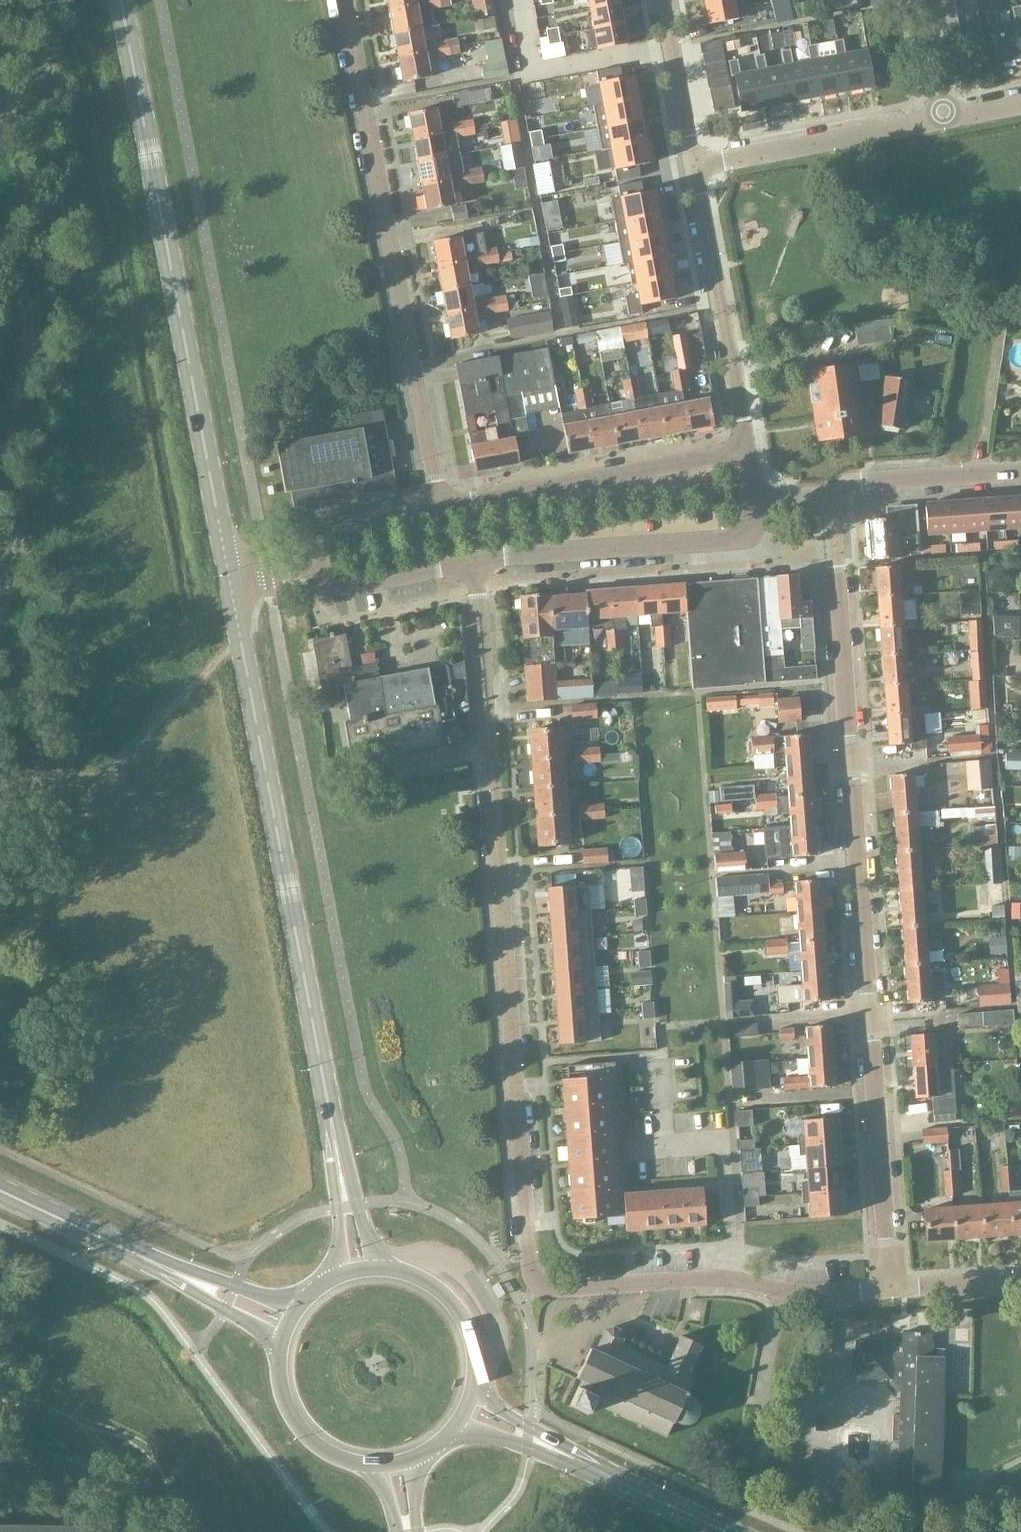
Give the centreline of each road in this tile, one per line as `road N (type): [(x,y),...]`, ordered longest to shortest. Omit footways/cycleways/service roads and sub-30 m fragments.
road 1 (residential): [(857,1291),(798,1294),(717,1278),(559,1289),(531,1276),(473,561)]
road 2 (residential): [(889,1289),(830,494)]
road 3 (secondary): [(229,577),(120,0)]
road 4 (secondary): [(335,1137),(229,577)]
road 5 (residential): [(439,507),(344,0)]
road 6 (residential): [(746,451),(439,507)]
road 7 (residential): [(473,561),(729,539),(749,530),(755,501)]
road 8 (residential): [(746,451),(694,167)]
road 9 (residential): [(694,167),(945,118)]
road 10 (residential): [(830,494),(853,482),(1020,470)]
road 11 (secondary): [(173,1272),(0,1190)]
road 12 (residential): [(314,562),(331,582),(347,586),(473,561)]
road 13 (residential): [(694,167),(663,0)]
road 14 (secondary): [(726,1531),(574,1460)]
road 15 (secondary): [(280,1350),(281,1389),(297,1424),(325,1451),(371,1465)]
road 16 (secondary): [(475,1385),(473,1345),(456,1308),(425,1281),(386,1269)]
road 17 (residential): [(439,507),(329,530),(314,562)]
road 18 (secondary): [(386,1269),(368,1241),(335,1137)]
road 19 (secondary): [(335,1137),(334,1279)]
road 20 (secondary): [(305,1300),(173,1272)]
road 21 (secondary): [(173,1272),(280,1350)]
road 22 (residential): [(889,1289),(1020,1279)]
road 23 (secondary): [(449,1436),(487,1435),(560,1463),(574,1460)]
road 24 (secondary): [(574,1460),(475,1385)]
road 25 (residential): [(945,118),(923,0)]

